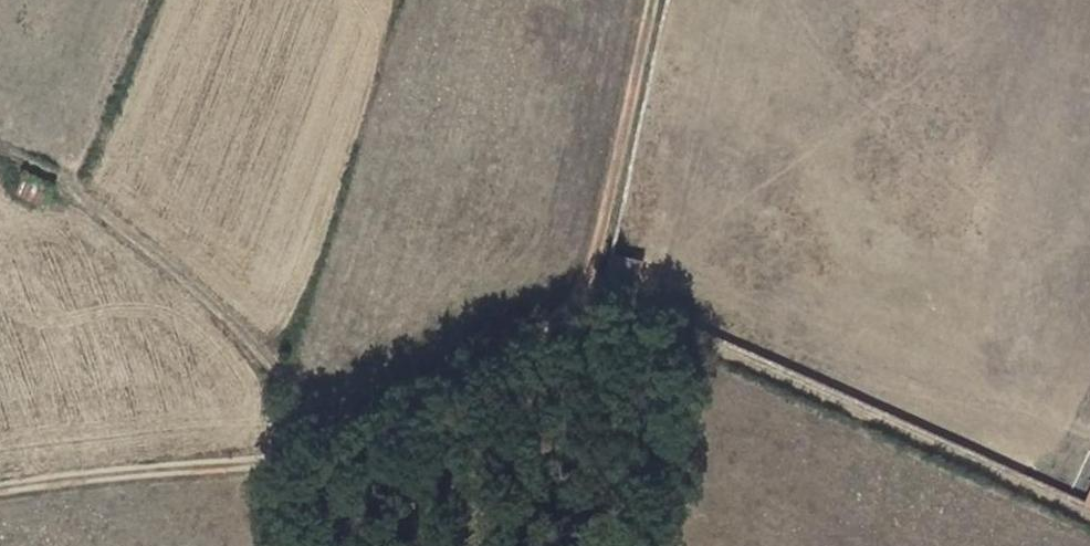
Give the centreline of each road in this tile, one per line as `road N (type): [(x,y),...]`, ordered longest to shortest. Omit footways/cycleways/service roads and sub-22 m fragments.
road 1 (track): [(0,490),(264,461),(497,383),(569,326),(589,292),(655,0)]
road 2 (track): [(589,292),(1089,516)]
road 3 (track): [(331,441),(270,362),(70,188)]

